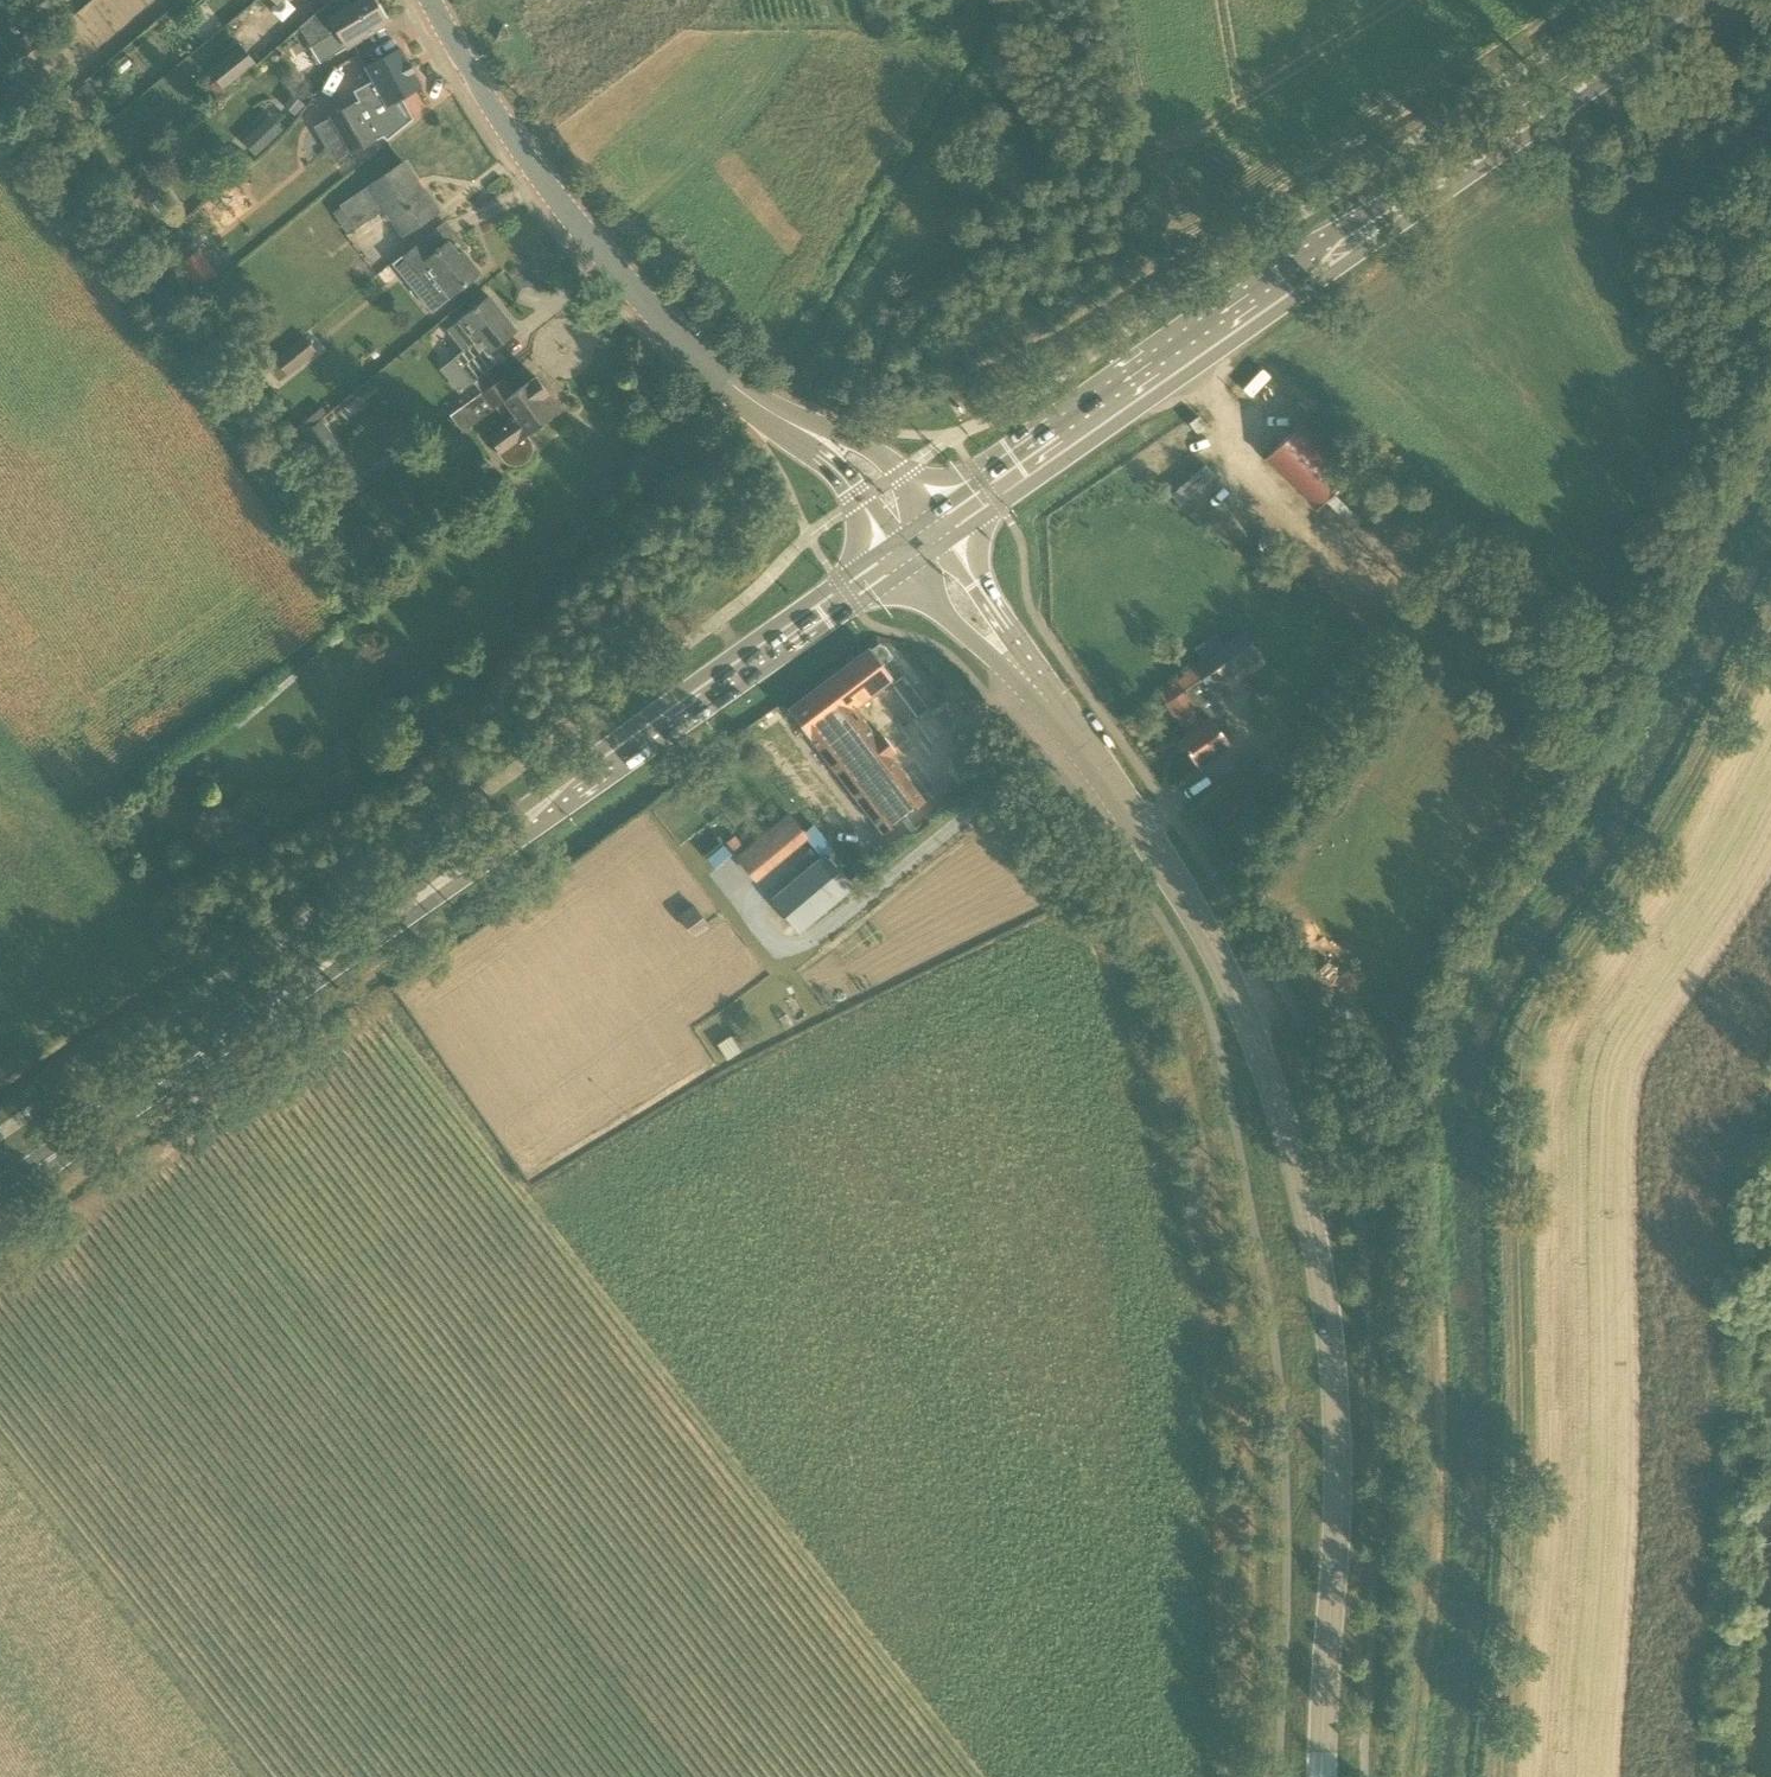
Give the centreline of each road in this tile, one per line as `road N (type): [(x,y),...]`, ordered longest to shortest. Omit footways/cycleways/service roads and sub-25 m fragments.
road 1 (secondary): [(1322,1776),(1339,1470),(1335,1387),(1296,1163),(1214,949),(1134,818),(1020,668)]
road 2 (primary): [(0,1191),(906,552)]
road 3 (primary): [(935,531),(1707,0)]
road 4 (tertiary): [(812,433),(703,366),(581,231),(477,83),(432,0)]
road 5 (tertiary): [(935,531),(882,457),(812,433)]
road 6 (secondary): [(906,552),(979,644),(1020,668)]
road 7 (secondary): [(1020,668),(935,531)]
road 8 (tertiary): [(812,433),(906,552)]

